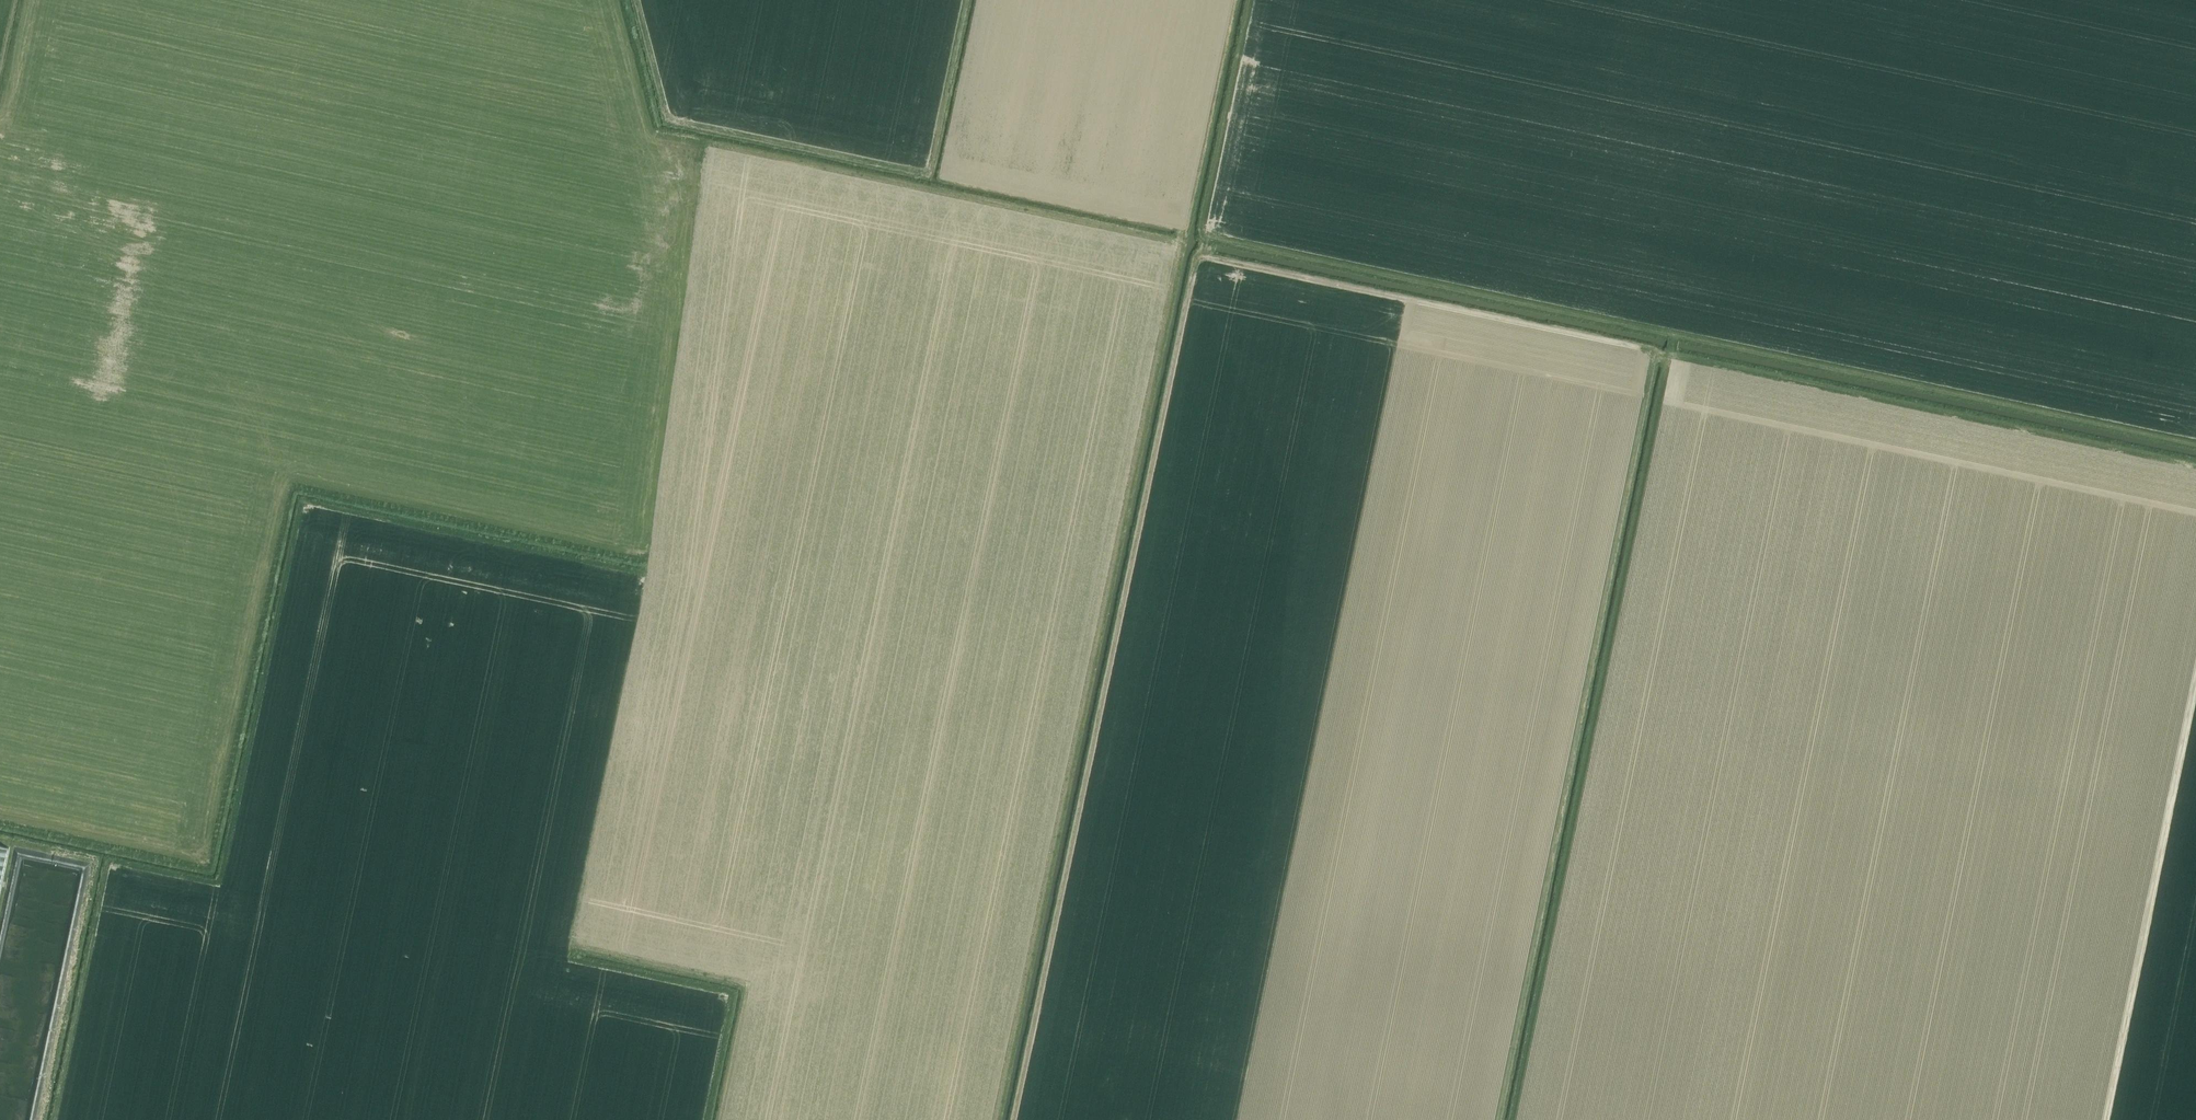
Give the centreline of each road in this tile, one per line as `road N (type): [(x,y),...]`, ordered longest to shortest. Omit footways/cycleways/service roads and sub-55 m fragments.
road 1 (track): [(0,814),(201,857),(285,471),(656,551)]
road 2 (track): [(2107,1119),(2195,683)]

